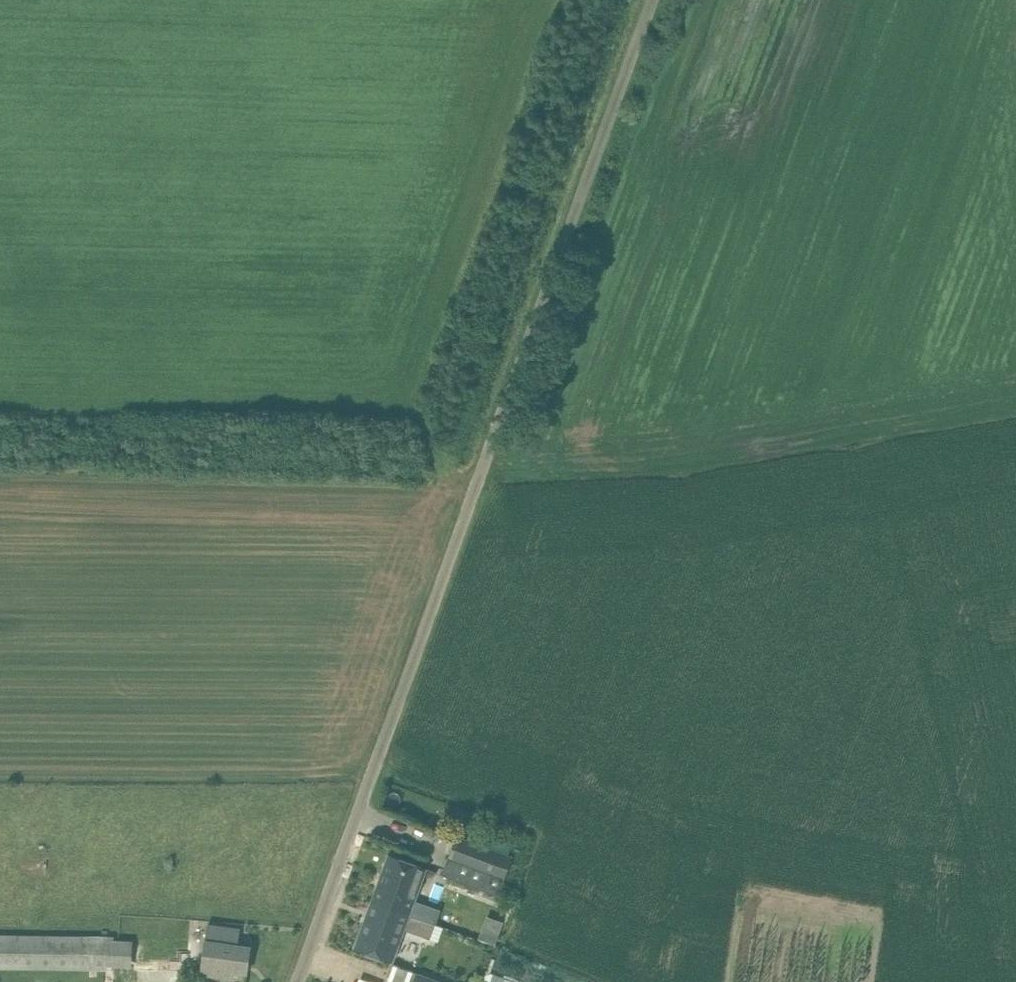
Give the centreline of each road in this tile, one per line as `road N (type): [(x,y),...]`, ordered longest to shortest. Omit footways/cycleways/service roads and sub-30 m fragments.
road 1 (unclassified): [(299,981),(656,0)]

